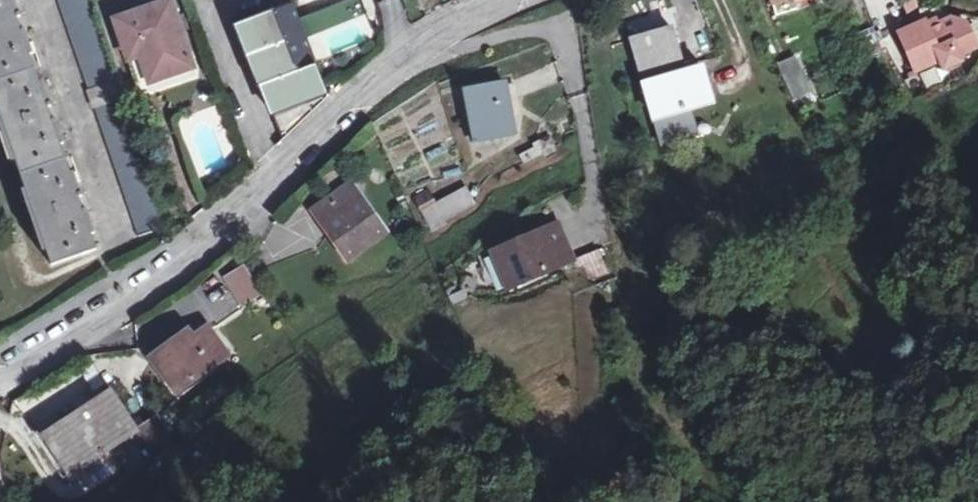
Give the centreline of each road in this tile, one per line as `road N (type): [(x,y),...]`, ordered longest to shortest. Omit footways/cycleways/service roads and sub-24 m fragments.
road 1 (residential): [(0,378),(204,253),(371,87),(472,13),(505,0)]

